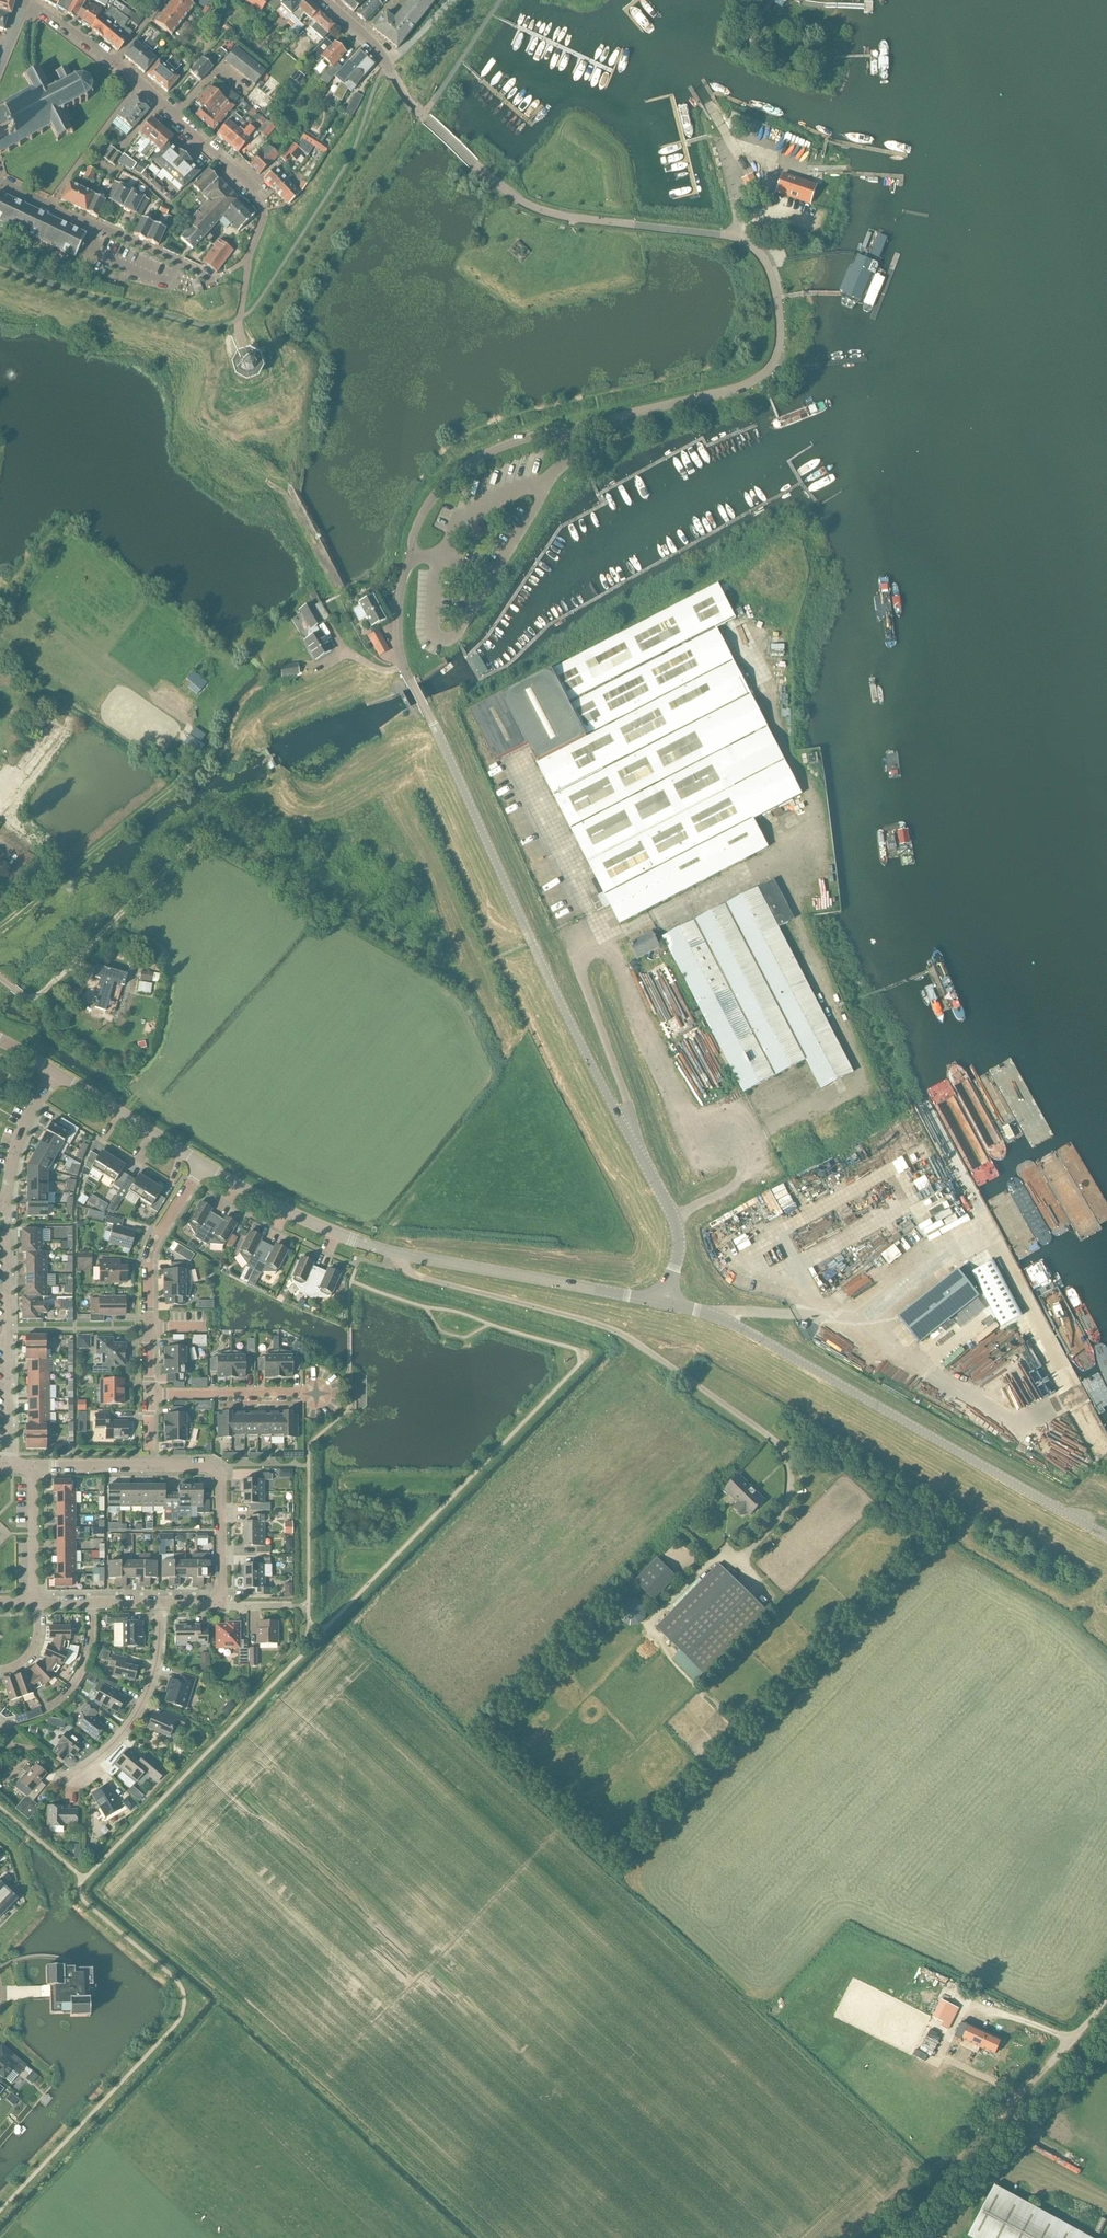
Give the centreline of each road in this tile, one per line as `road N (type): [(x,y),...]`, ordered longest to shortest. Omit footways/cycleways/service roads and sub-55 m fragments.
road 1 (tertiary): [(665,1302),(681,1255),(672,1215),(411,683),(398,647),(398,610),(418,519),(475,460),(770,372),(781,319),(772,272),(760,251),(736,239)]
road 2 (unclassified): [(417,954),(211,836),(50,988),(36,997),(0,978)]
road 3 (tertiary): [(327,0),(370,36),(405,99),(527,204),(736,239)]
road 4 (unclassified): [(1106,1536),(730,1323),(665,1302)]
road 5 (tertiary): [(665,1302),(363,1244),(203,1164)]
road 6 (unclassified): [(0,918),(203,758)]
road 7 (residential): [(150,1395),(154,1244),(203,1164)]
road 8 (residential): [(220,278),(0,182)]
road 9 (residential): [(264,205),(254,187),(112,64)]
road 10 (residential): [(222,1604),(218,1471),(151,1466)]
road 11 (residential): [(75,1772),(138,1712),(156,1669),(161,1604)]
road 12 (tertiary): [(203,1164),(55,1075)]
road 13 (residential): [(150,1395),(305,1395)]
road 14 (residential): [(34,1467),(36,1602)]
road 15 (residential): [(9,1195),(18,1144),(55,1075)]
road 16 (residential): [(36,1602),(161,1604)]
road 17 (residential): [(10,1467),(10,1343)]

